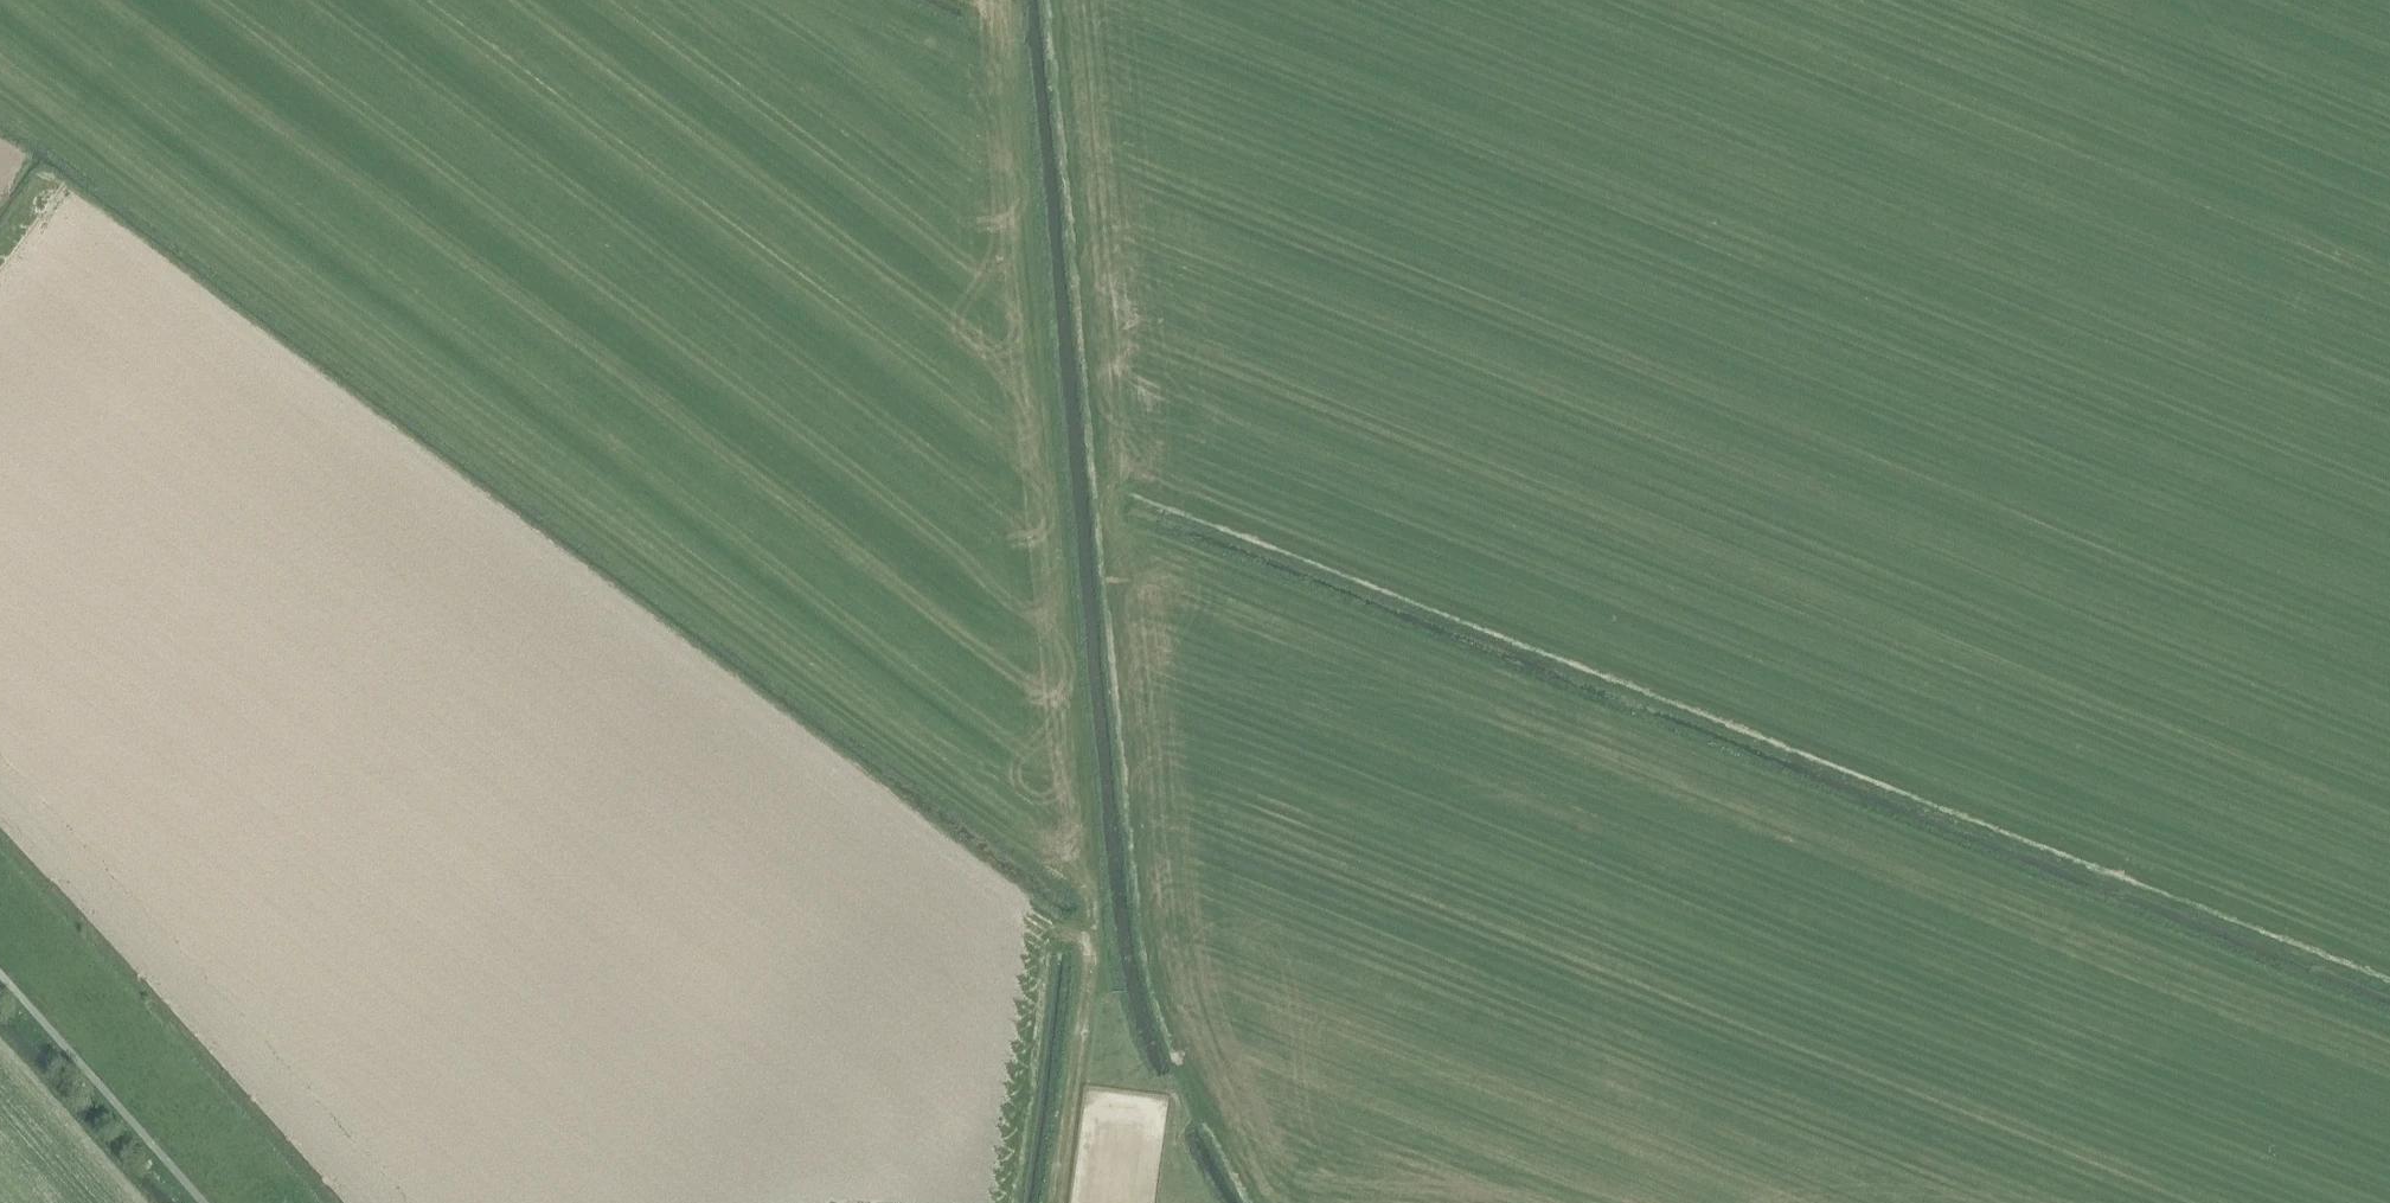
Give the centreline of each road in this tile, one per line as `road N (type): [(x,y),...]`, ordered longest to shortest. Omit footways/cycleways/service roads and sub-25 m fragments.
road 1 (track): [(1055,1202),(1091,924)]

